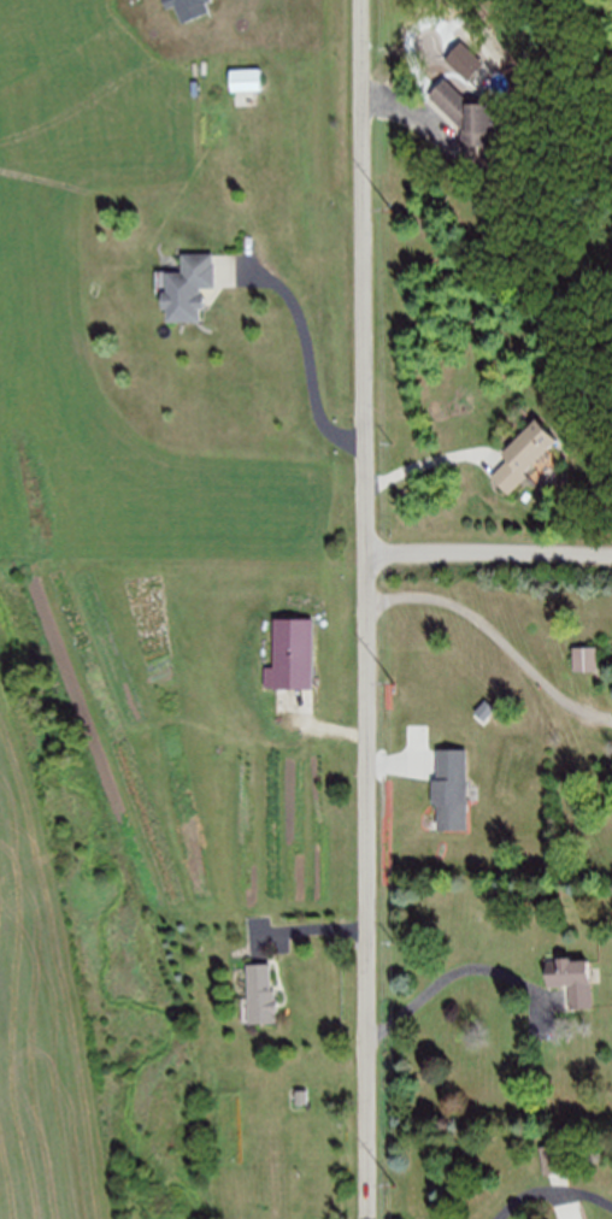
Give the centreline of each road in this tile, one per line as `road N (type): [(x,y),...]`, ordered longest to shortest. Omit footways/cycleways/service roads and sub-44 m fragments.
road 1 (residential): [(364,0),(377,1218)]
road 2 (residential): [(369,553),(611,551)]

